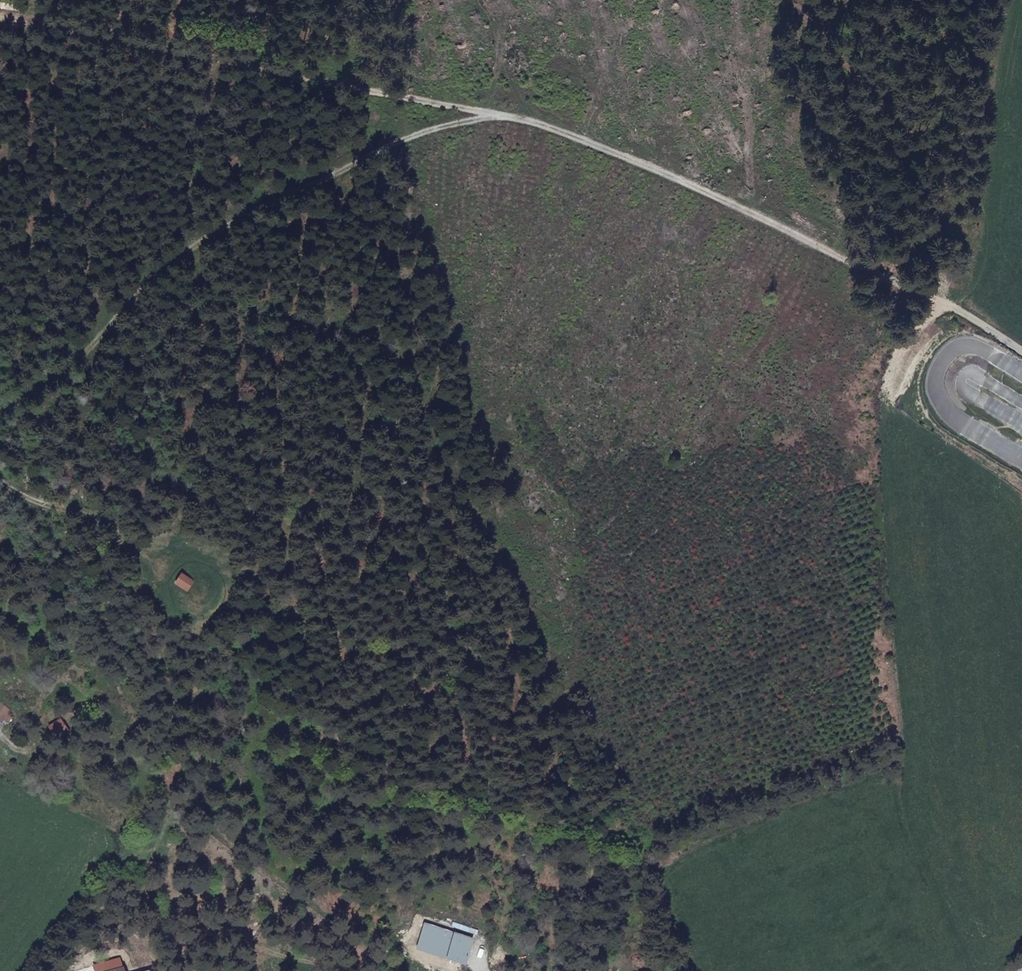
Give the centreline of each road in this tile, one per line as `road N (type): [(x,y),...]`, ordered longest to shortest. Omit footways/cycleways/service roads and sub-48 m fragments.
road 1 (track): [(1021,354),(961,314),(633,155),(496,121),(442,118),(280,71),(0,18)]
road 2 (track): [(442,118),(182,253),(64,369),(0,414)]
road 3 (track): [(0,479),(25,498),(80,512),(160,567)]

